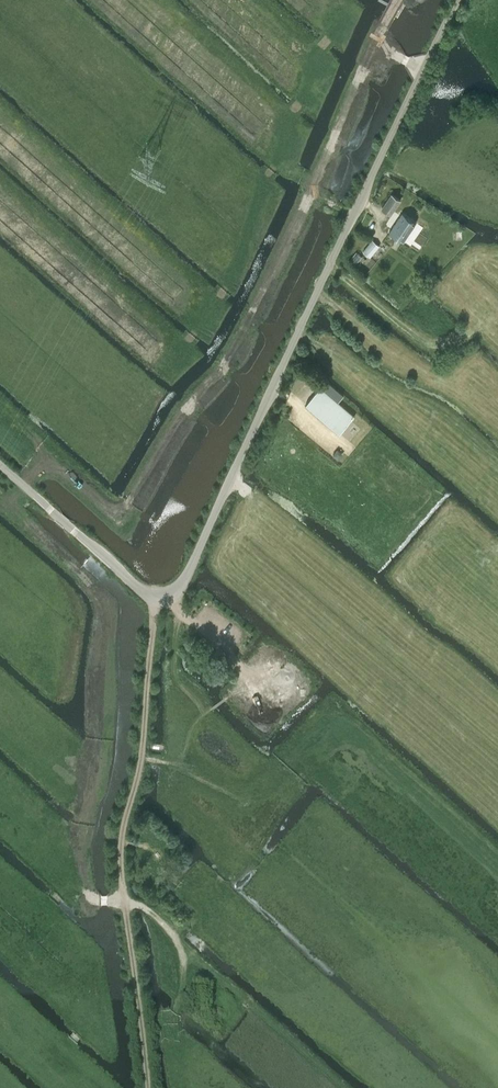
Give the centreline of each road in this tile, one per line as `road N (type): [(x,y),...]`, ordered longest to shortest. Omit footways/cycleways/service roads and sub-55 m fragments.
road 1 (tertiary): [(457,0),(179,586),(152,596),(0,467)]
road 2 (track): [(124,899),(121,842),(141,754),(152,596)]
road 3 (track): [(342,1087),(166,926),(124,899)]
road 4 (track): [(147,1087),(124,899)]

